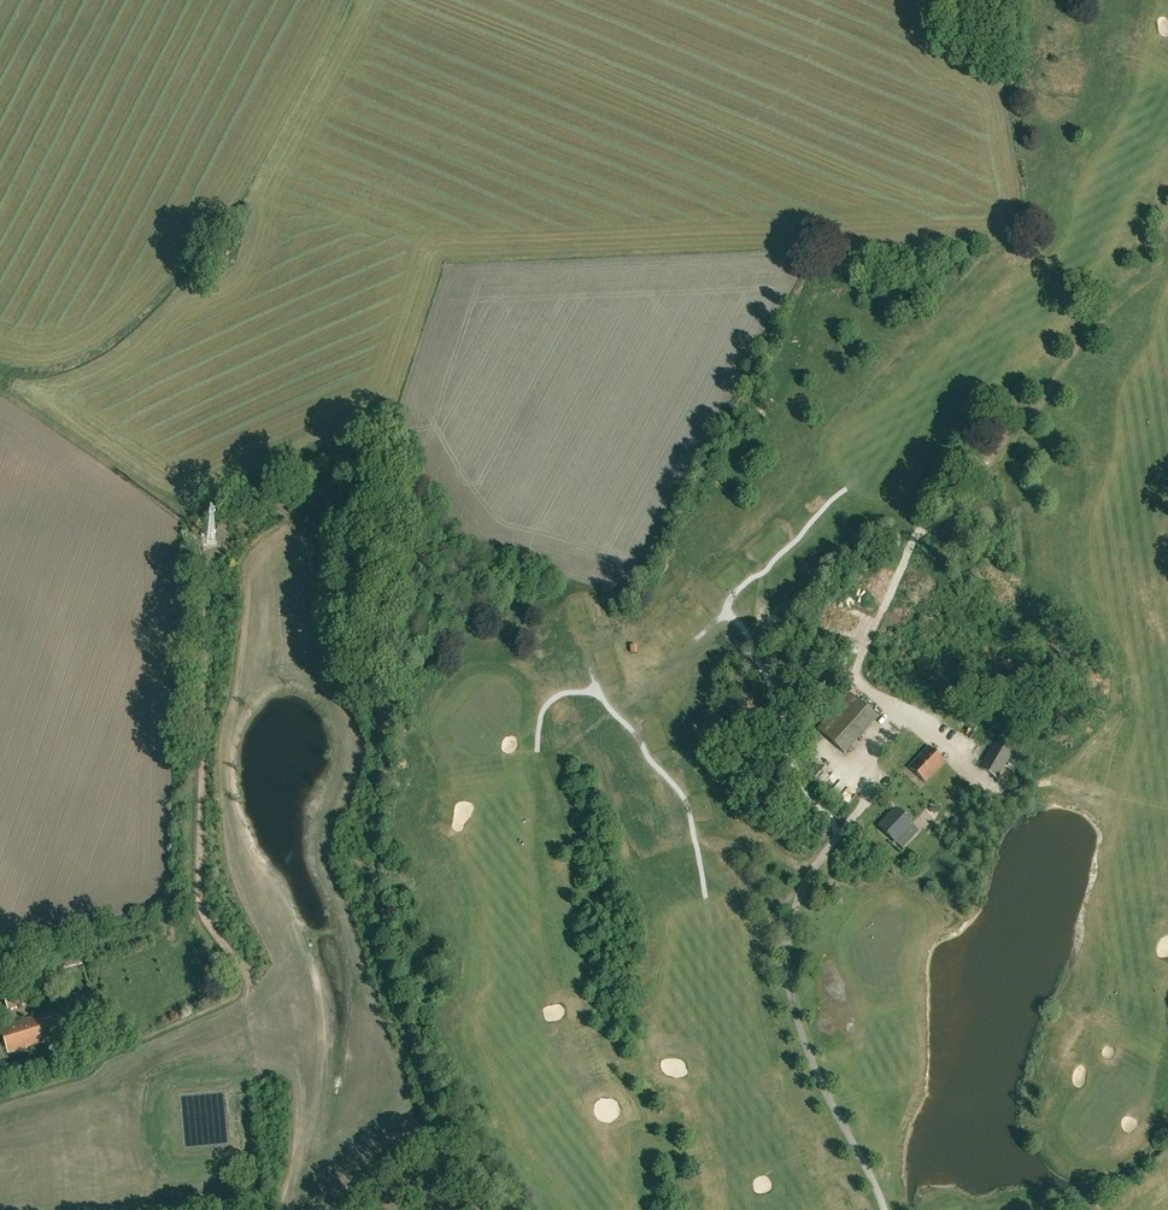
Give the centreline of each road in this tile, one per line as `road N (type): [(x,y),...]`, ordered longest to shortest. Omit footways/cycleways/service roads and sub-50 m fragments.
road 1 (track): [(0,1089),(234,1000),(238,984),(188,894),(196,547)]
road 2 (track): [(972,413),(853,676)]

